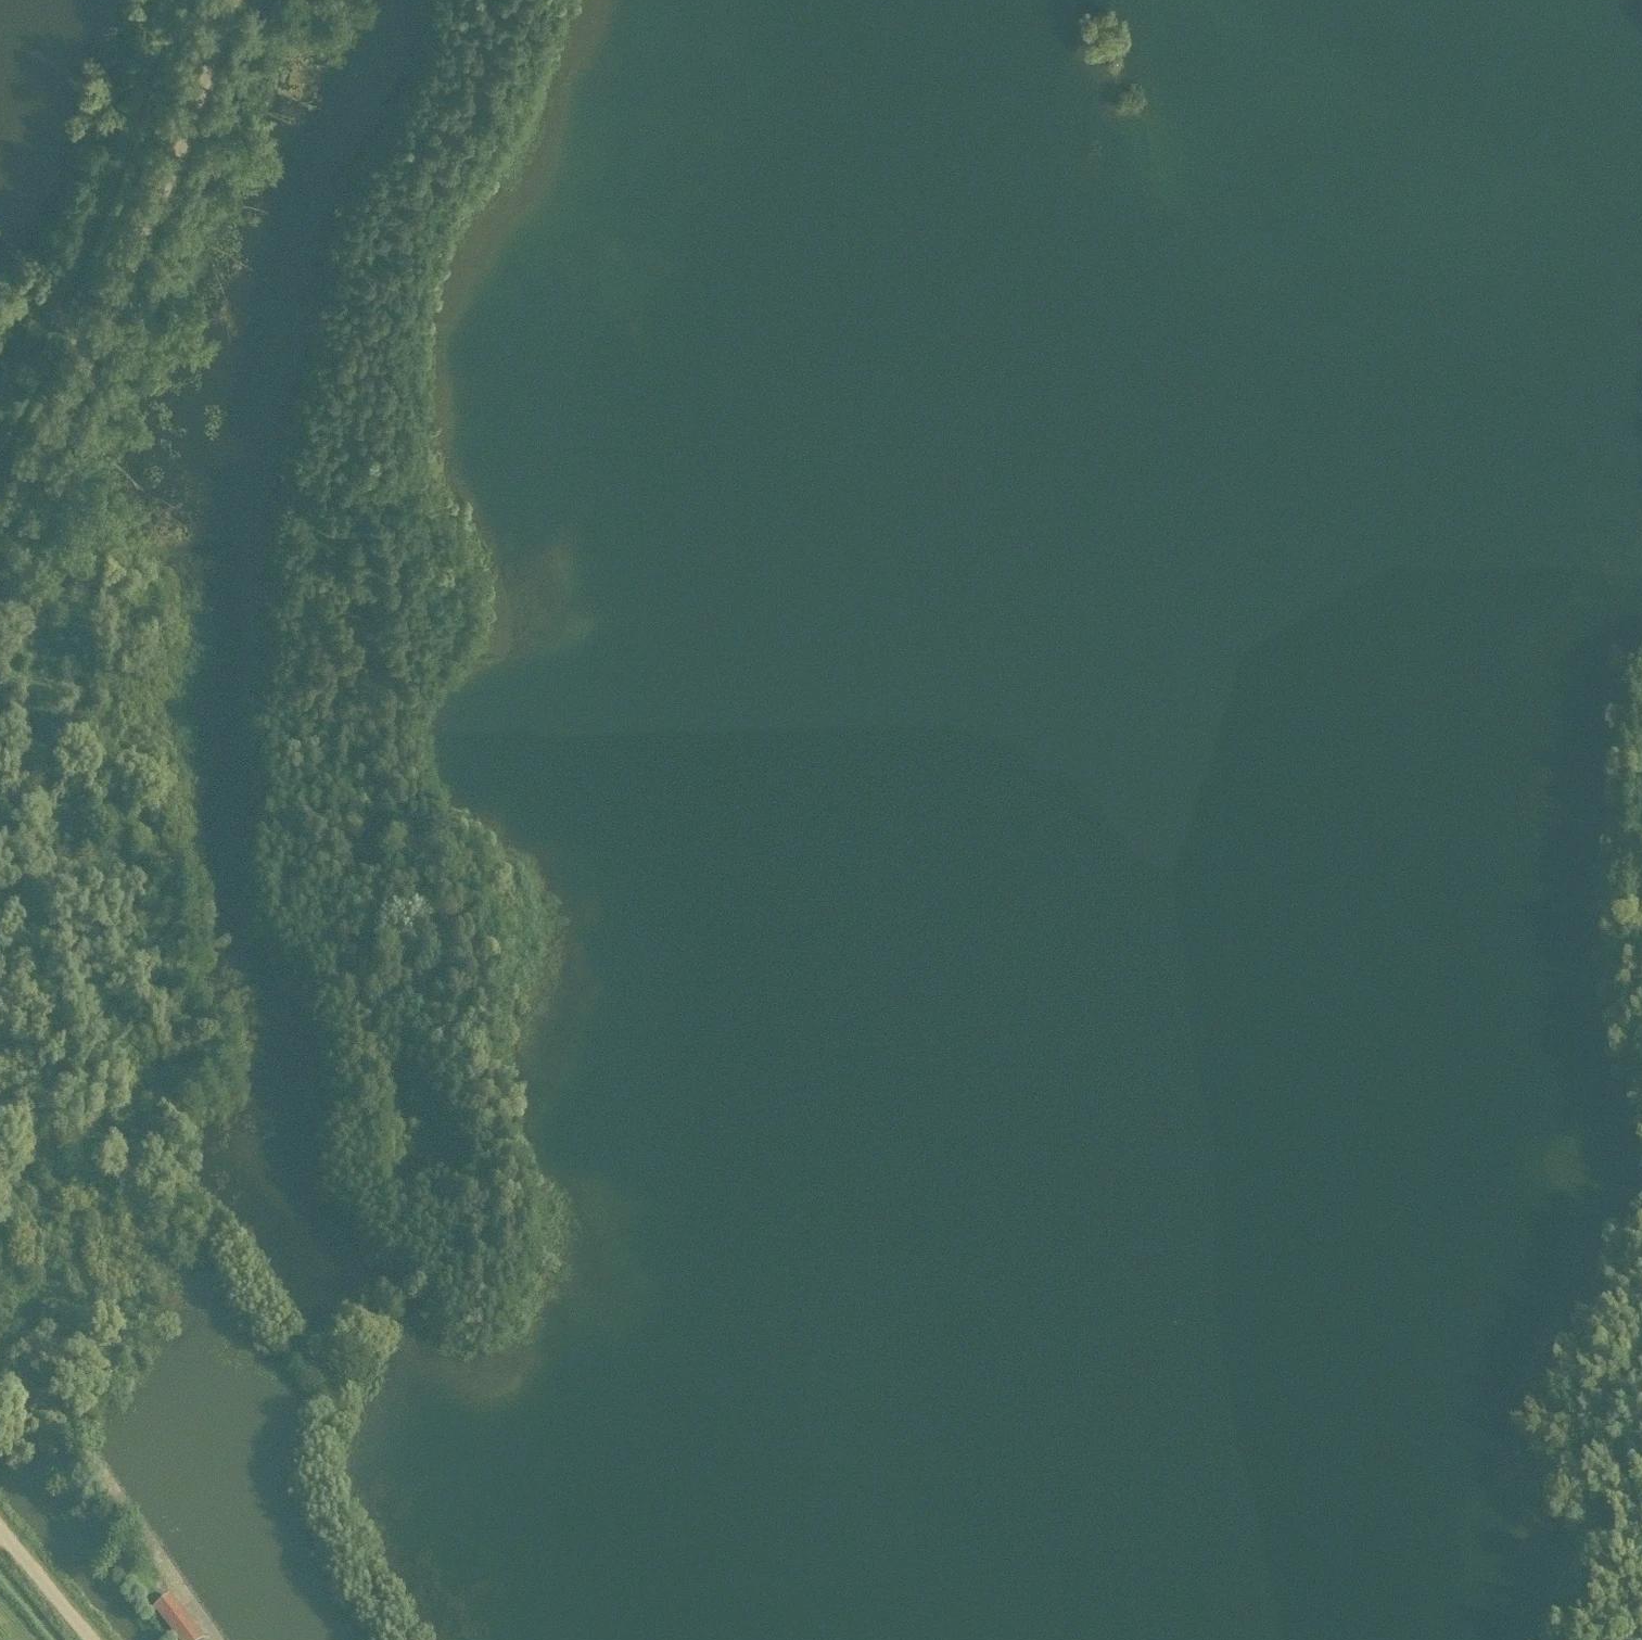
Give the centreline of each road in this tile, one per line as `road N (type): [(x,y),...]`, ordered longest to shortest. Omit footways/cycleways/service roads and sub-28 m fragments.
road 1 (unclassified): [(0,494),(122,266),(228,0)]
road 2 (unclassified): [(94,1639),(0,1526)]

